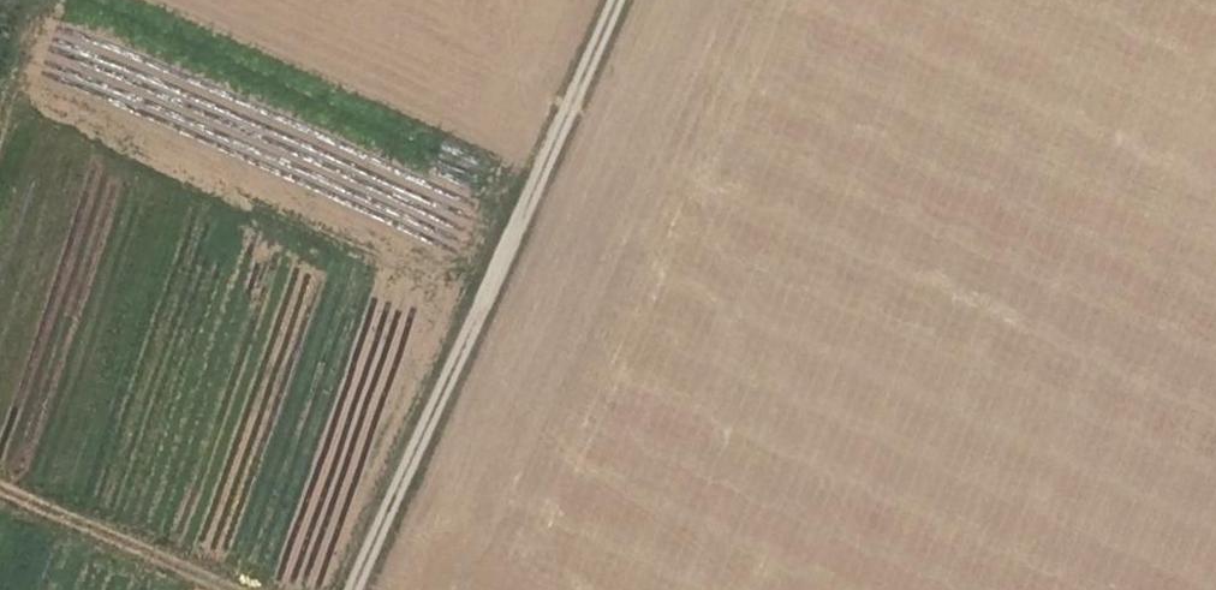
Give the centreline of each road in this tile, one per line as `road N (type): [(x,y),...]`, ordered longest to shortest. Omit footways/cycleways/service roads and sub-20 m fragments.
road 1 (track): [(352,589),(615,0)]

